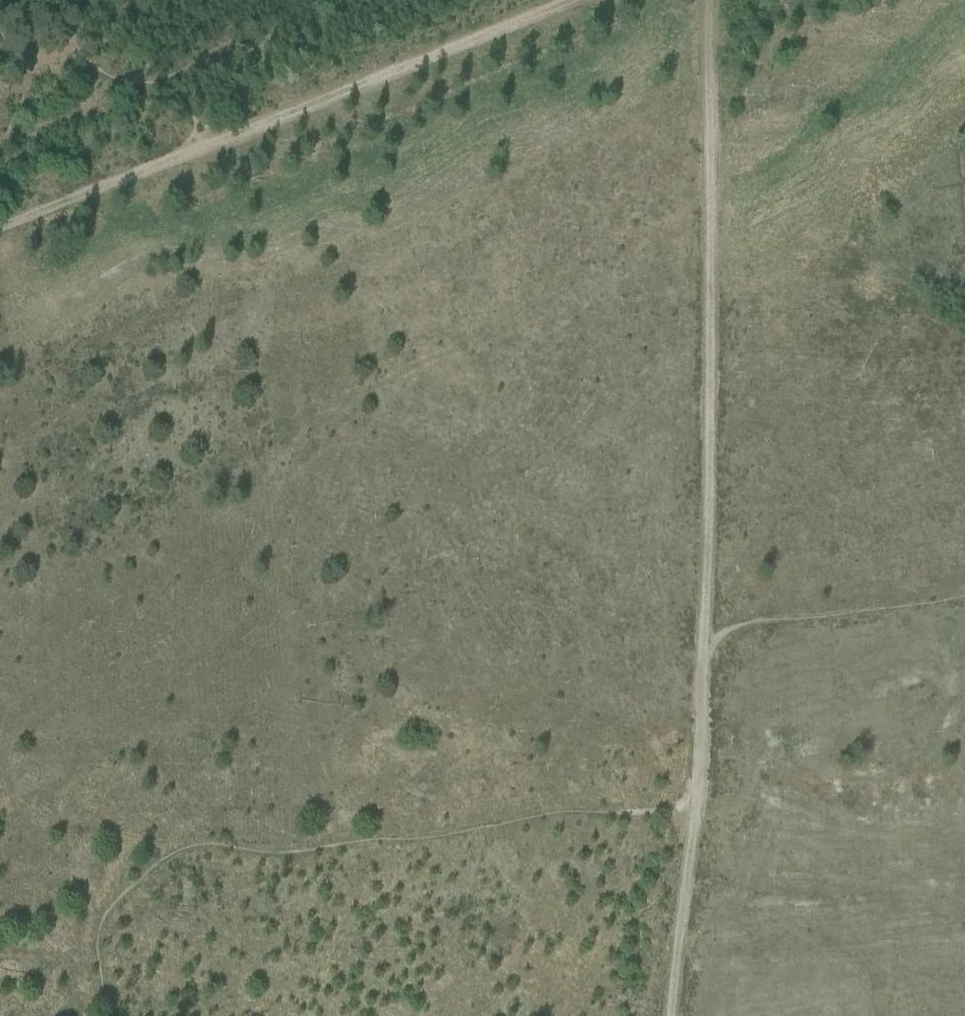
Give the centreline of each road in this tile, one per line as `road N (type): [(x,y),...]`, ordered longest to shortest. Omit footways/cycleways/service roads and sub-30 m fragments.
road 1 (track): [(706,642),(710,0)]
road 2 (track): [(0,225),(570,0)]
road 3 (track): [(669,1015),(691,812)]
road 4 (track): [(691,812),(706,642)]

